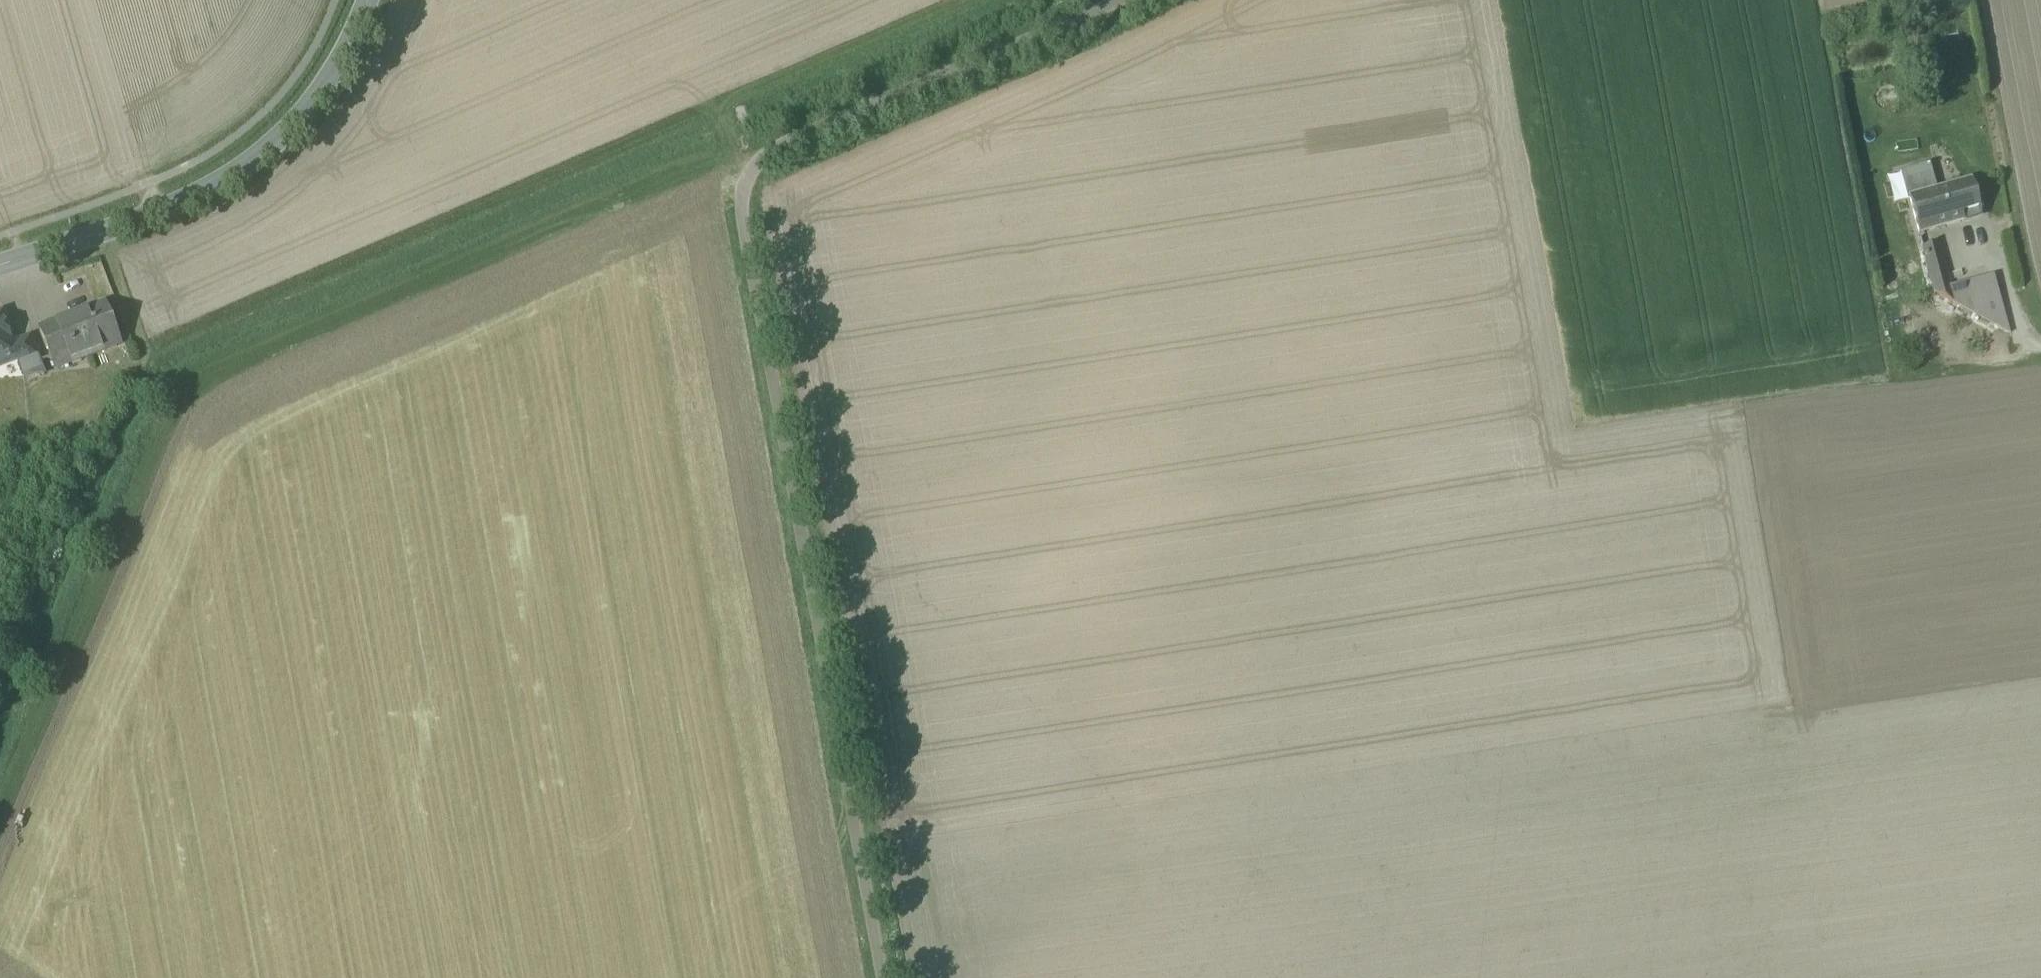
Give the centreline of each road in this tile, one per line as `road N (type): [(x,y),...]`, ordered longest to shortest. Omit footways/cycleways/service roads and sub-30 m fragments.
road 1 (unclassified): [(882,977),(745,228),(744,190),(767,159),(801,139),(1122,0)]
road 2 (tertiary): [(0,266),(185,203),(249,166),(297,125),(332,79),(369,0)]

